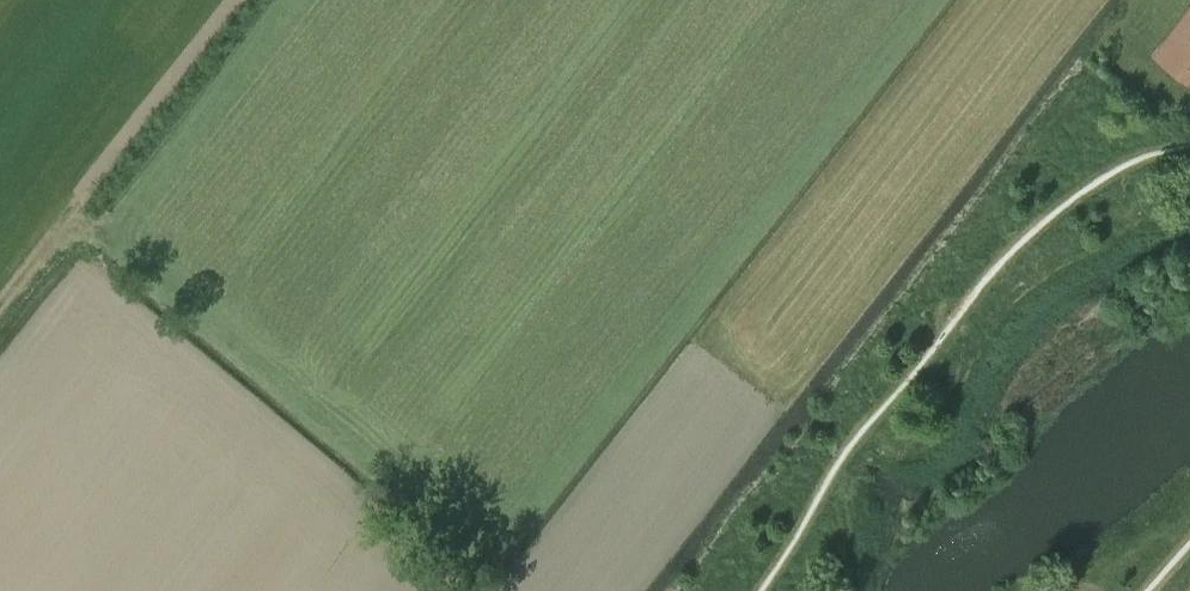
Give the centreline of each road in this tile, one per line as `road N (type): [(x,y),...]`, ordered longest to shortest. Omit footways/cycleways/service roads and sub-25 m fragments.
road 1 (track): [(0,307),(50,241),(76,227),(114,236)]

